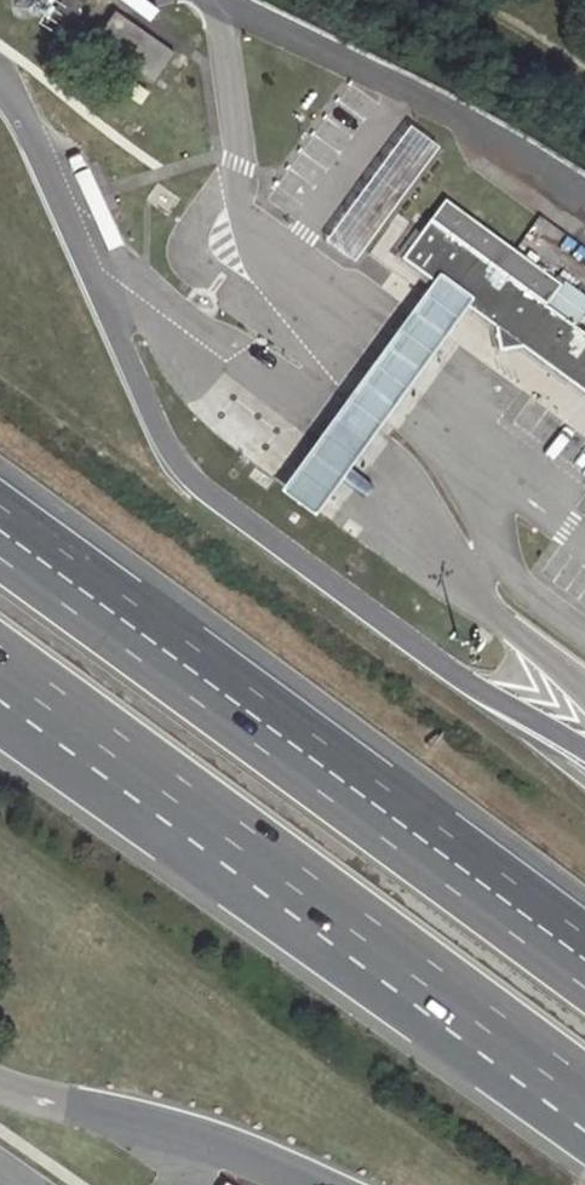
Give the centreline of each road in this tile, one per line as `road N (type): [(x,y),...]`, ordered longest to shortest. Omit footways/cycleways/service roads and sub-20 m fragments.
road 1 (motorway): [(0,672),(584,1101)]
road 2 (motorway): [(584,959),(0,532)]

